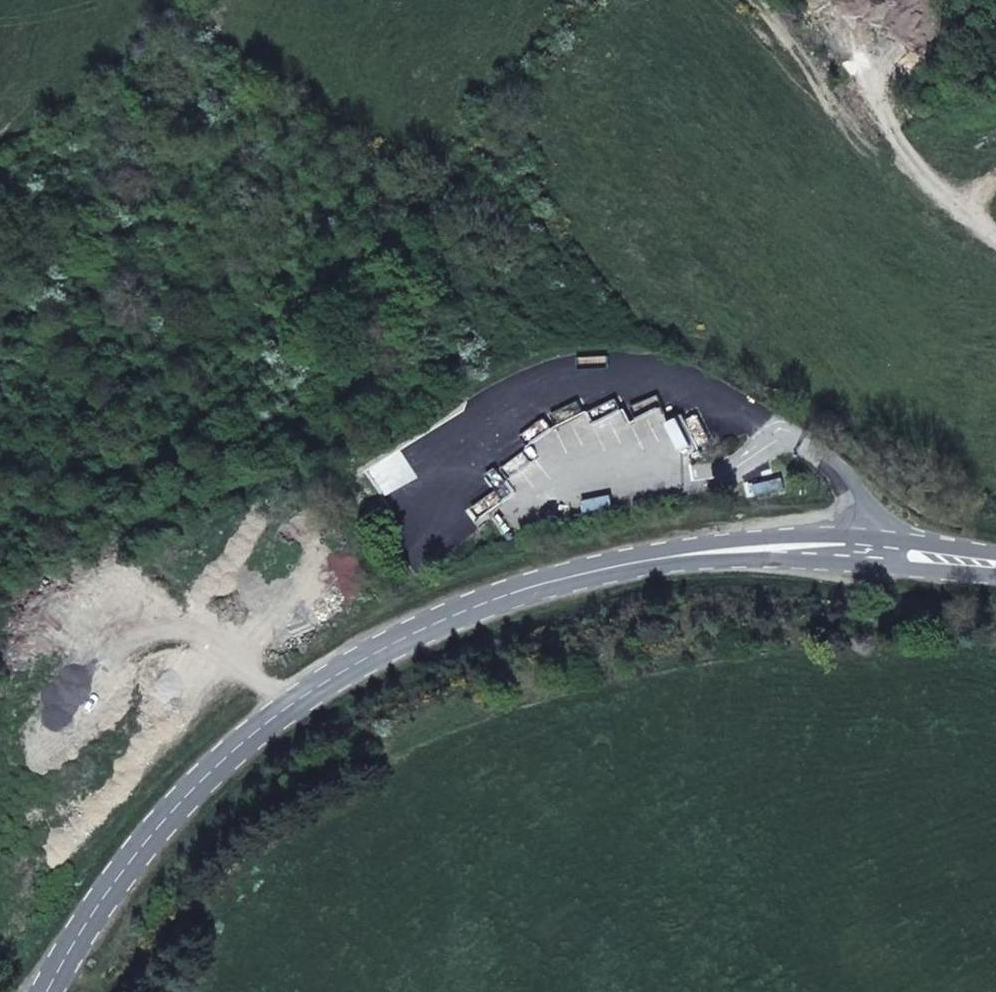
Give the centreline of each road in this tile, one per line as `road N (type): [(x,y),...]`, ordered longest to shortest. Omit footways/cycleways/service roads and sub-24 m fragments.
road 1 (secondary): [(995,557),(747,548),(641,560),(533,583),(432,624),(324,680),(245,739),(181,801),(100,902),(48,991)]

